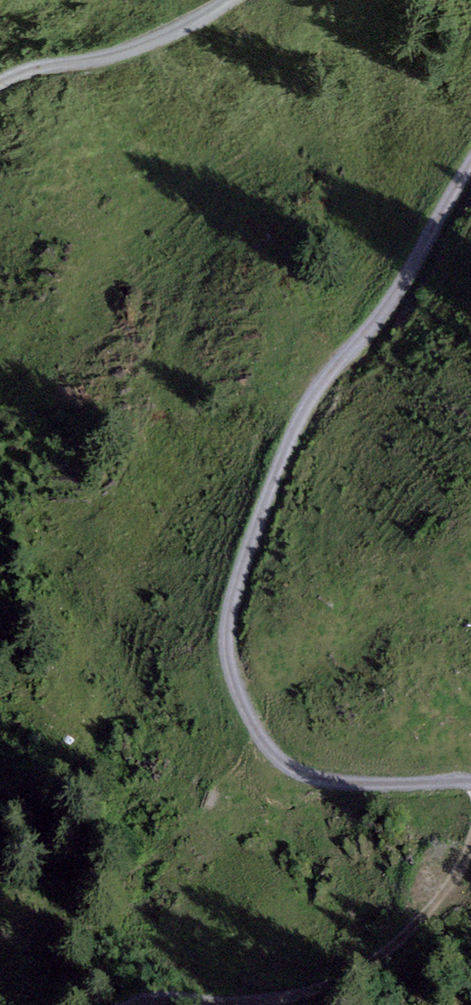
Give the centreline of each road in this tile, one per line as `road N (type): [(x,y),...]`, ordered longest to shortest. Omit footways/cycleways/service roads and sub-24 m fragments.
road 1 (track): [(470,783),(374,787),(302,774),(276,757),(256,727),(225,645),(228,607),(296,422),(319,379),(393,298),(470,169)]
road 2 (track): [(284,1004),(394,979),(470,862)]
road 3 (track): [(217,0),(176,27),(34,54),(0,77)]

